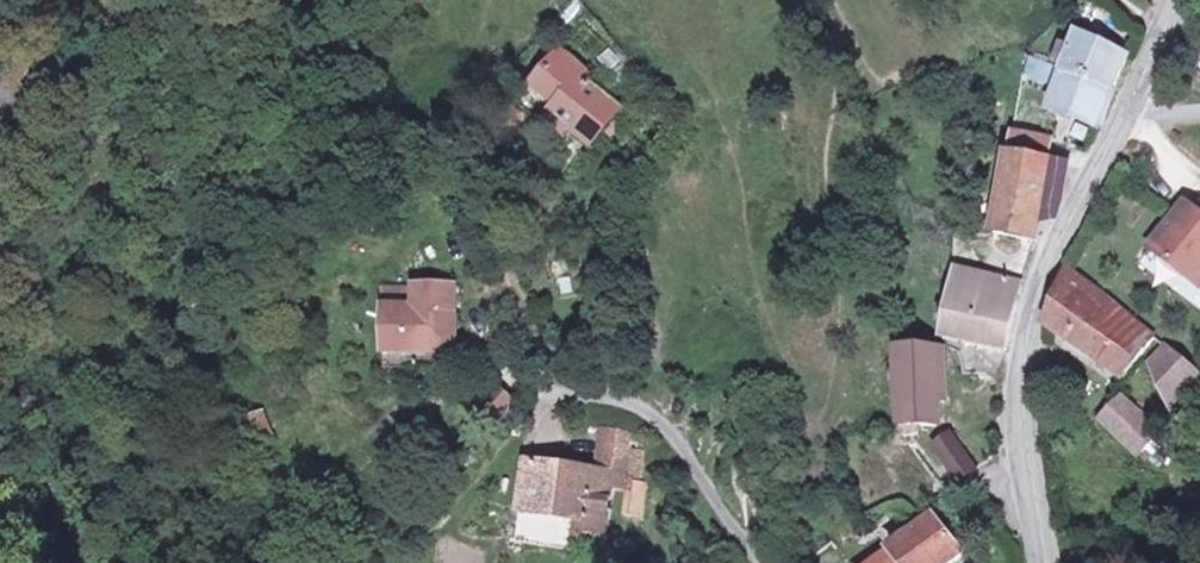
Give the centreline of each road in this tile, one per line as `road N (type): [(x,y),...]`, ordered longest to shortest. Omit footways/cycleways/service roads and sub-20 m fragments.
road 1 (tertiary): [(1036,562),(1013,433),(1038,301),(1085,170),(1163,37)]

